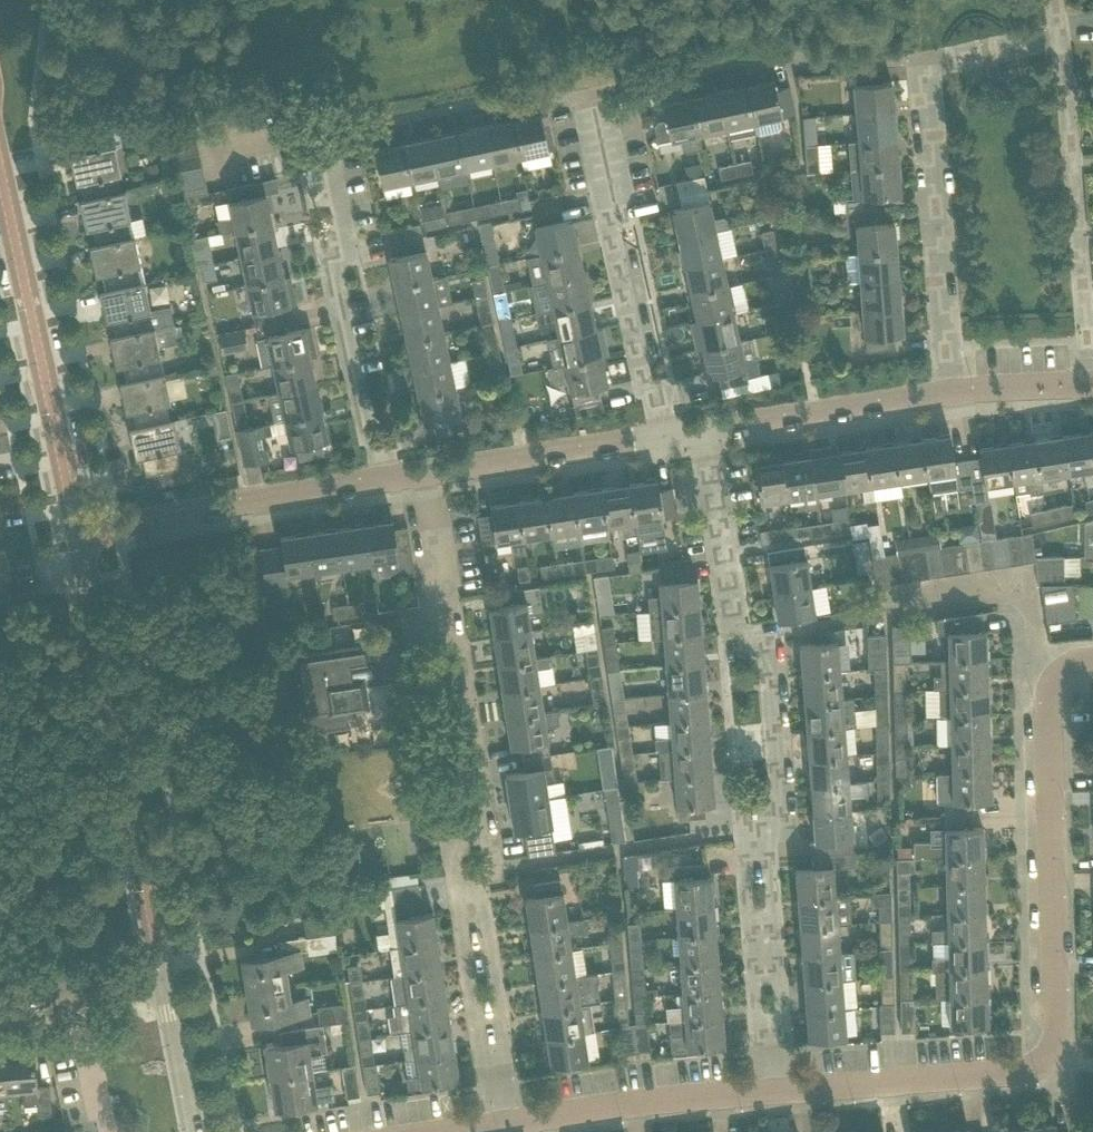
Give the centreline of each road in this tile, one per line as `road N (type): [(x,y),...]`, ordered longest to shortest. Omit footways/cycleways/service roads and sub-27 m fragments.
road 1 (residential): [(1092,655),(1070,665),(1048,708),(1069,1059),(780,1087)]
road 2 (residential): [(1092,217),(1073,30),(919,58),(952,405)]
road 3 (residential): [(780,1087),(761,839),(772,665),(766,640),(741,610),(719,427)]
road 4 (residential): [(506,1128),(431,467)]
road 5 (tertiary): [(162,980),(74,536)]
road 6 (tertiary): [(74,536),(0,160)]
road 7 (residential): [(655,437),(613,260),(621,220),(590,94)]
road 8 (residential): [(378,475),(338,276),(351,252),(329,135)]
road 9 (residential): [(74,536),(378,475)]
road 10 (residential): [(780,1087),(506,1128)]
road 11 (residential): [(719,427),(952,405)]
road 12 (residential): [(431,467),(655,437)]
road 13 (tertiary): [(190,1131),(162,980)]
road 14 (residential): [(952,405),(1092,385)]
road 15 (residential): [(109,1131),(81,997)]

